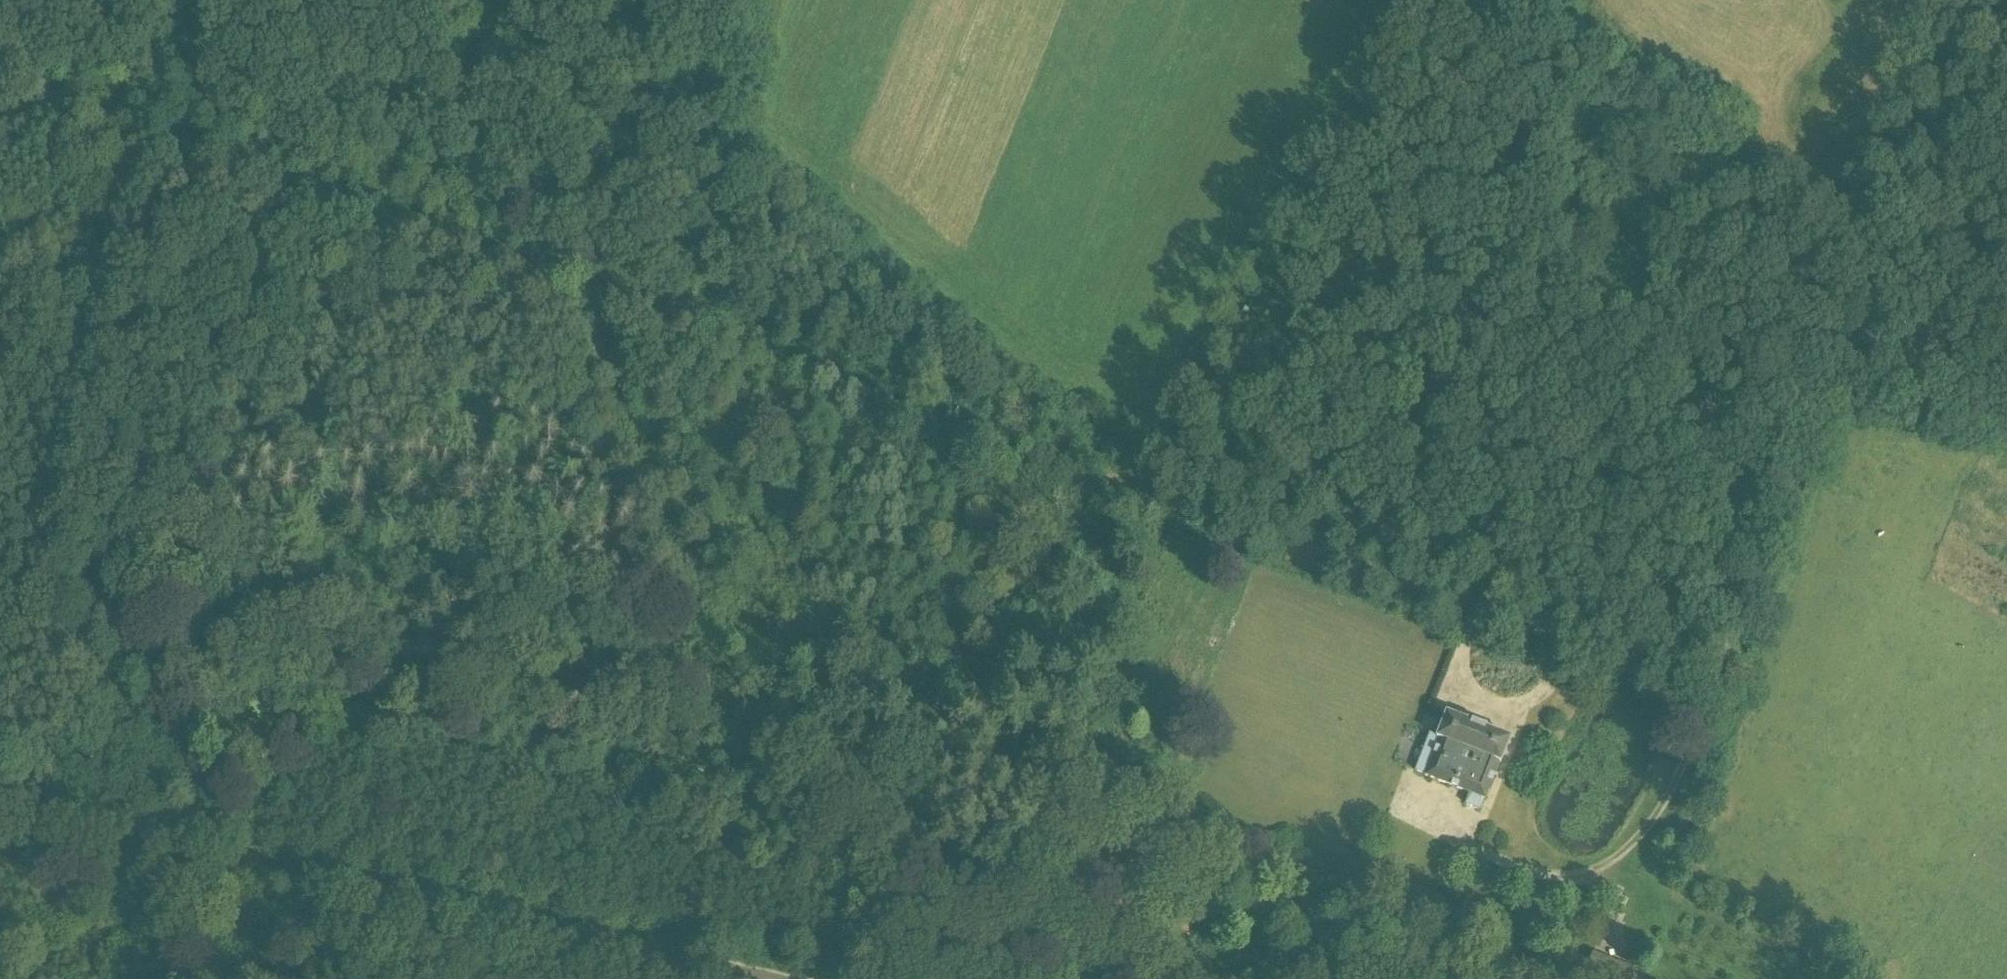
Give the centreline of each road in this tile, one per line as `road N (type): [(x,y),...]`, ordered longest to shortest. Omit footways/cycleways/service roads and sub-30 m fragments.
road 1 (track): [(0,90),(1514,630)]
road 2 (unclassified): [(727,978),(0,809)]
road 3 (track): [(1752,562),(1943,0)]

